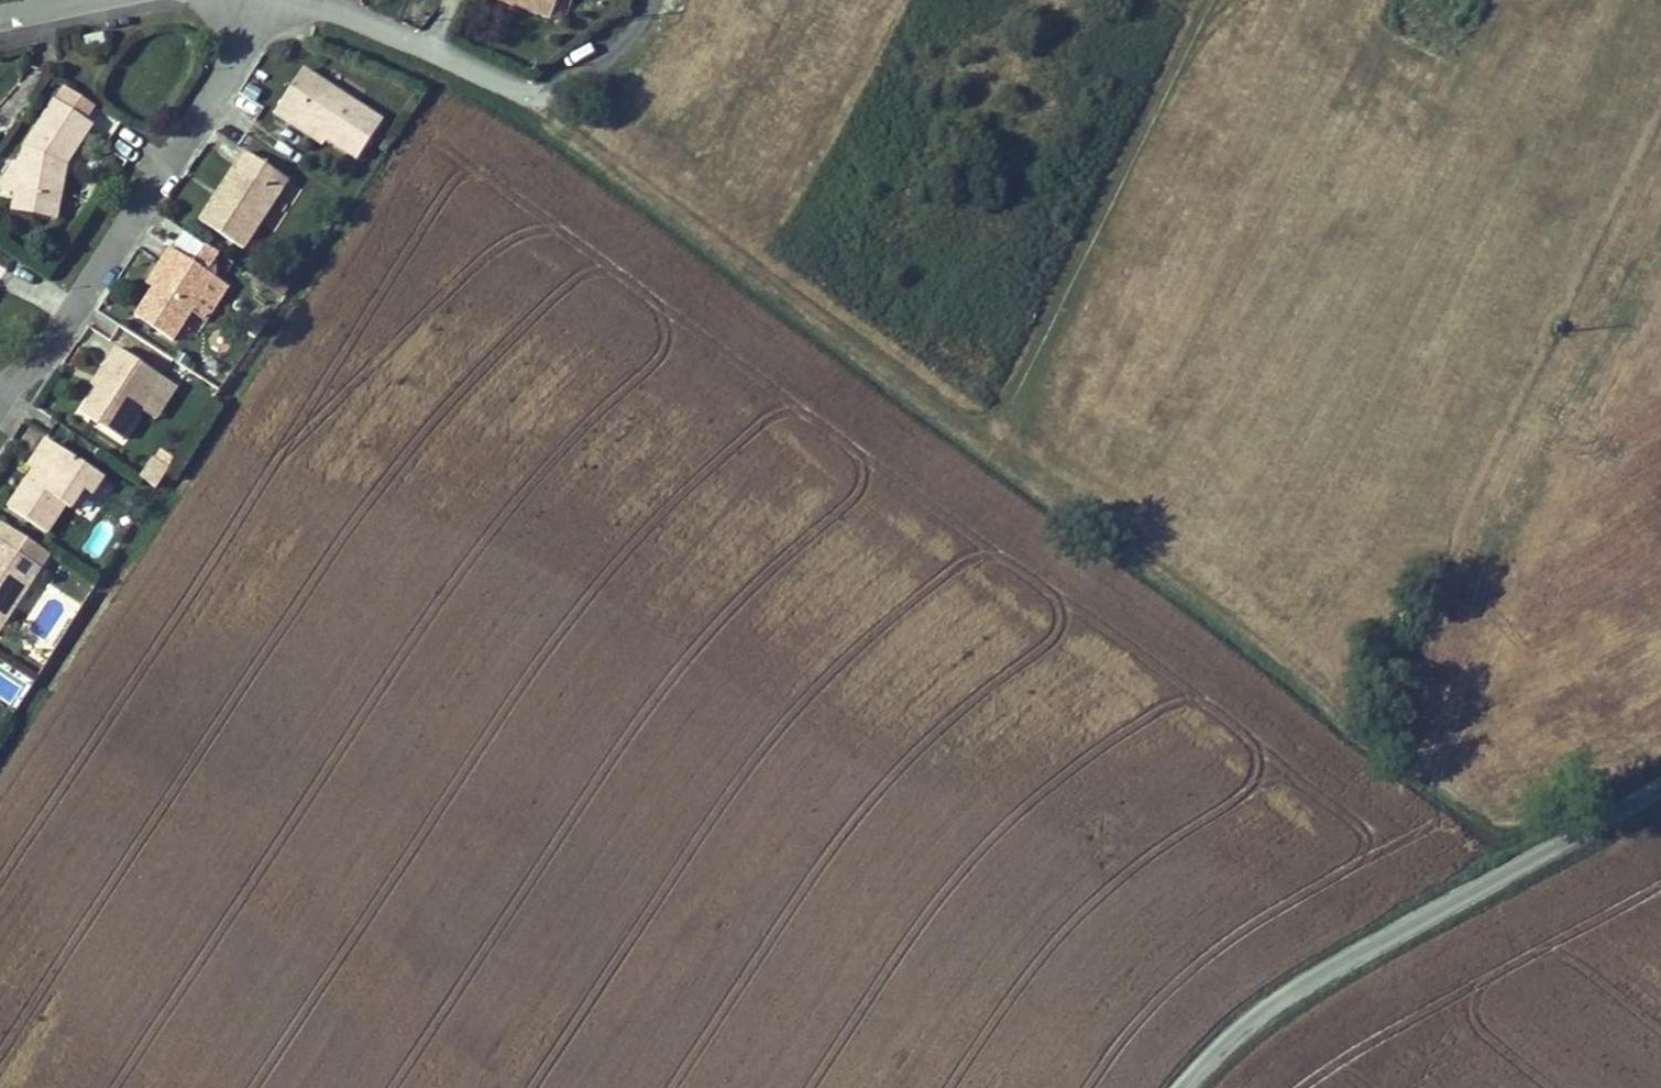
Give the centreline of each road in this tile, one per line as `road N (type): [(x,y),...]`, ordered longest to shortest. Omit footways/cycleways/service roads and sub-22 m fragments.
road 1 (track): [(1299,671),(521,95)]
road 2 (unclassified): [(1181,1087),(1310,980),(1660,791)]
road 3 (residential): [(0,425),(275,0)]
road 4 (residential): [(521,95),(288,0)]

